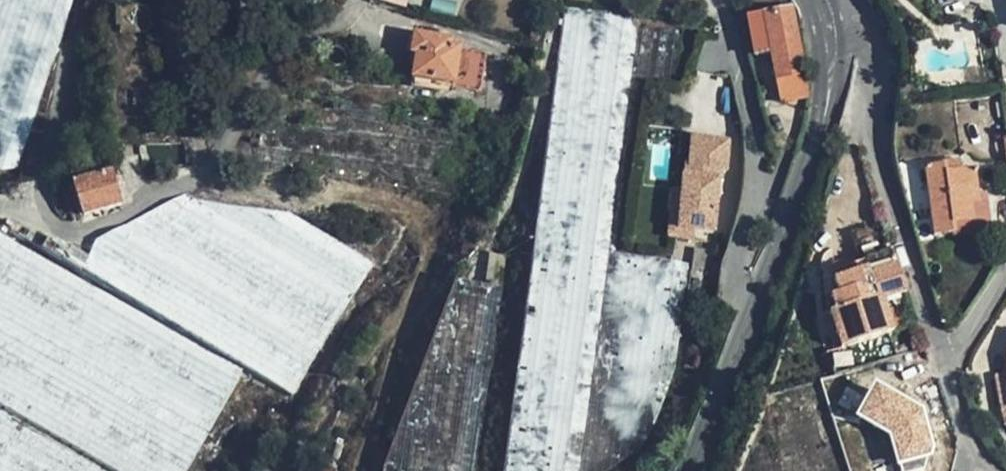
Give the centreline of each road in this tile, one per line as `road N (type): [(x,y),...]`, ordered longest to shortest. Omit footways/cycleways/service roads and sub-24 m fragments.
road 1 (residential): [(995,470),(961,418),(879,147),(878,55),(870,32),(825,16)]
road 2 (tertiary): [(825,16),(832,50),(818,141),(691,470)]

